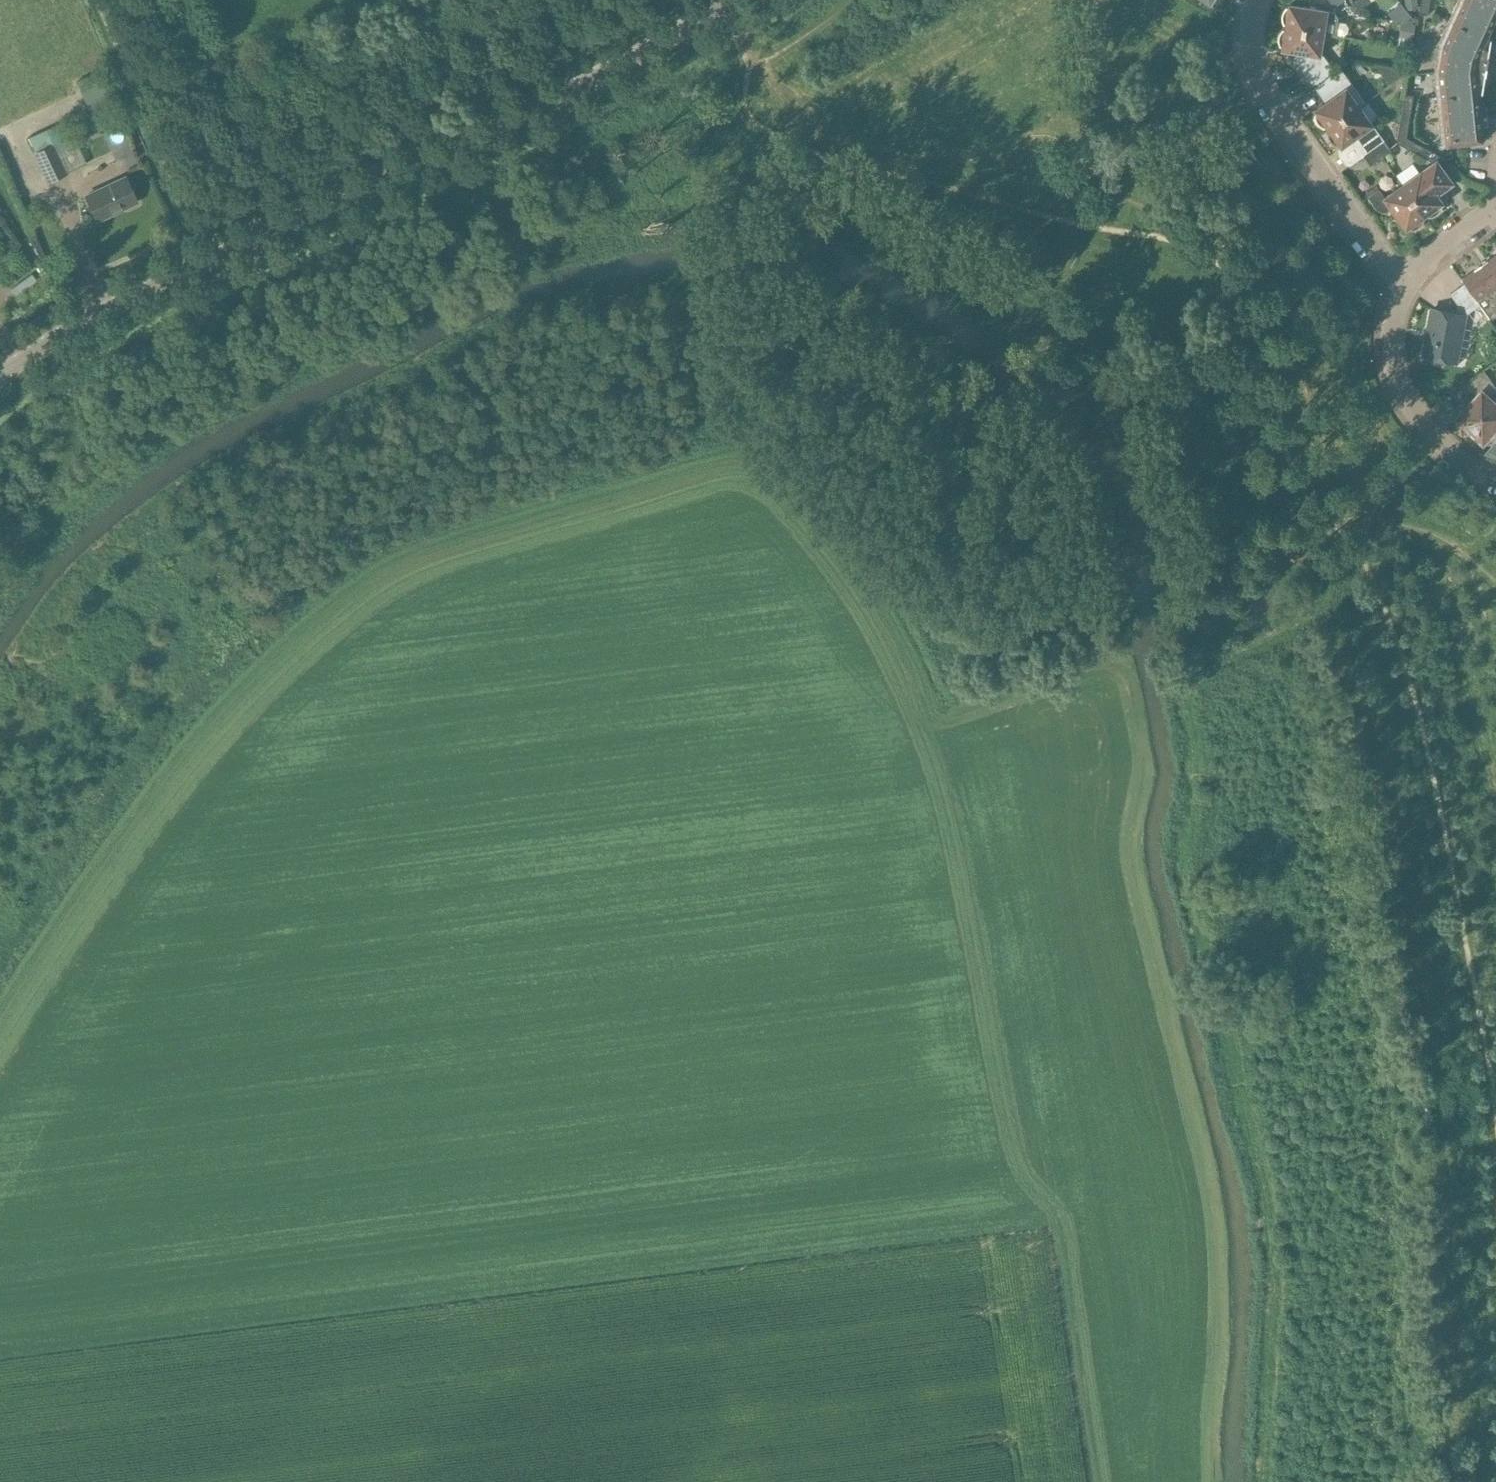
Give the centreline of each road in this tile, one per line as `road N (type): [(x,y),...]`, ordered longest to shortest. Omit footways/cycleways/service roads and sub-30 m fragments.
road 1 (tertiary): [(0,379),(71,332),(743,0)]
road 2 (residential): [(1407,288),(1254,57),(1257,0)]
road 3 (residential): [(1495,479),(1465,470),(1410,404),(1393,329),(1407,288)]

